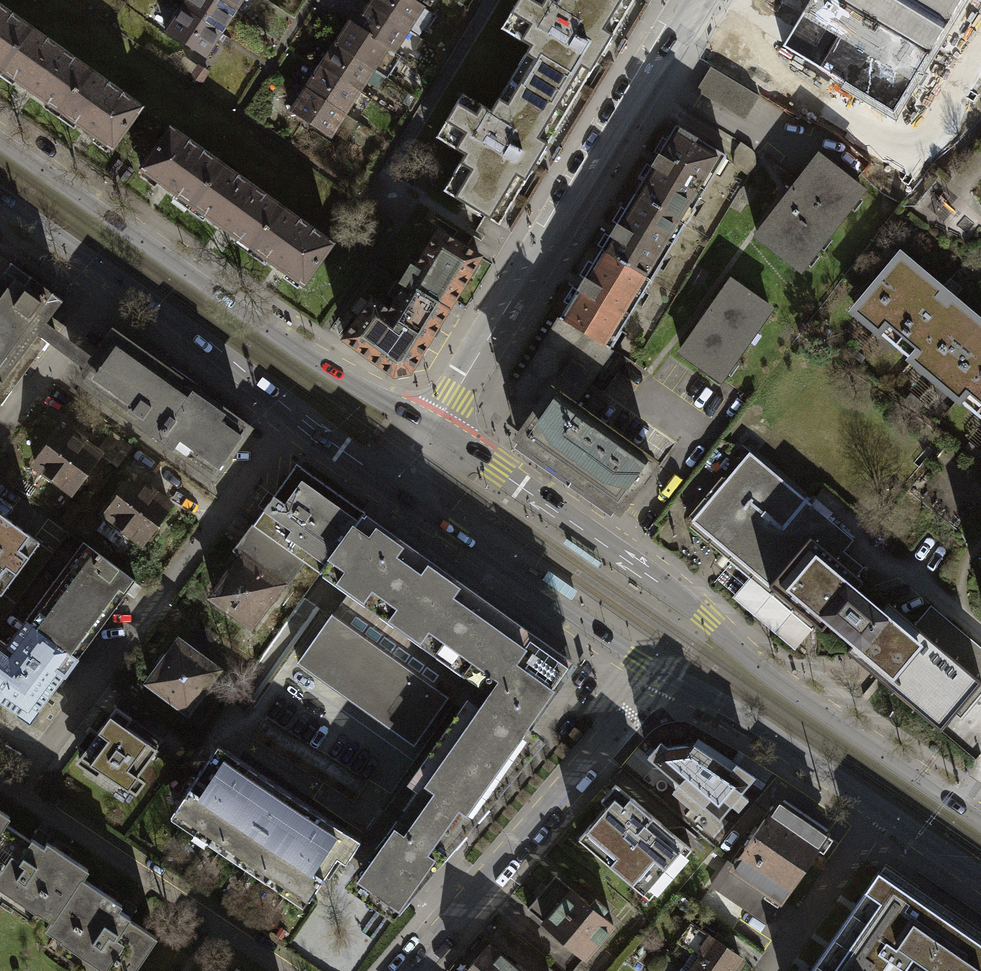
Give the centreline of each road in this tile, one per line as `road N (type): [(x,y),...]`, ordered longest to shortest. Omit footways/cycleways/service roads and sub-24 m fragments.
road 1 (tertiary): [(962,811),(774,680),(665,587),(434,428)]
road 2 (tertiary): [(434,428),(310,359),(0,142)]
road 3 (residential): [(434,428),(696,0)]
road 4 (residential): [(292,412),(39,760),(0,733)]
road 5 (residential): [(410,970),(665,673)]
road 6 (residential): [(0,786),(280,970)]
road 7 (tertiary): [(396,488),(665,673)]
road 8 (tertiary): [(665,673),(878,807)]
road 9 (tertiary): [(119,279),(292,412)]
road 10 (residential): [(766,970),(878,807)]
road 11 (residential): [(0,436),(119,279)]
road 12 (tertiary): [(0,195),(119,279)]
road 13 (tertiary): [(292,412),(396,488)]
road 14 (tertiary): [(878,807),(980,877)]

